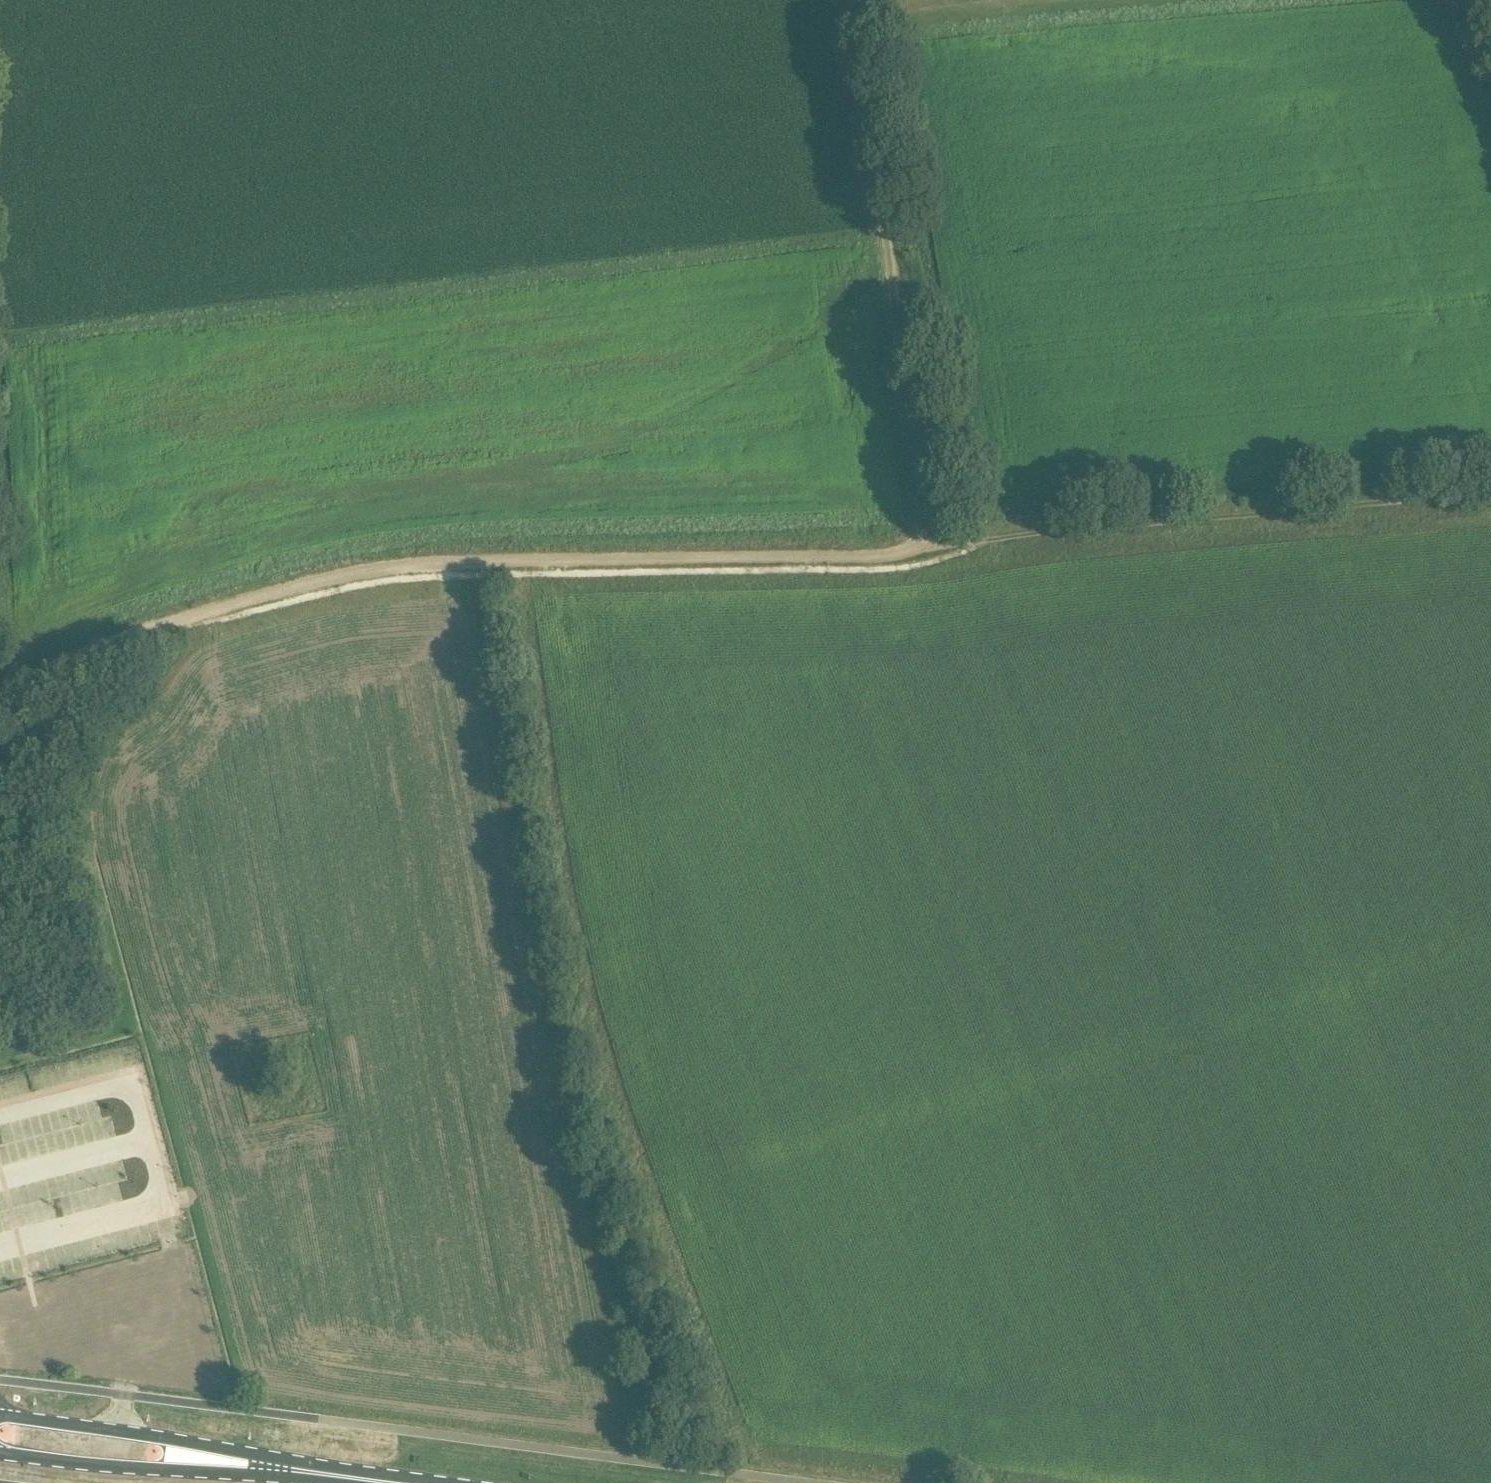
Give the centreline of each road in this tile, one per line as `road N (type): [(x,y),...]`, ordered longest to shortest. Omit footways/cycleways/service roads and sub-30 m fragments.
road 1 (track): [(0,697),(55,665),(178,621),(421,564),(882,554),(1490,497)]
road 2 (track): [(925,550),(894,298),(835,0)]
road 3 (primary): [(347,1477),(131,1433),(0,1416)]
road 4 (primary): [(0,1453),(117,1467),(347,1477)]

